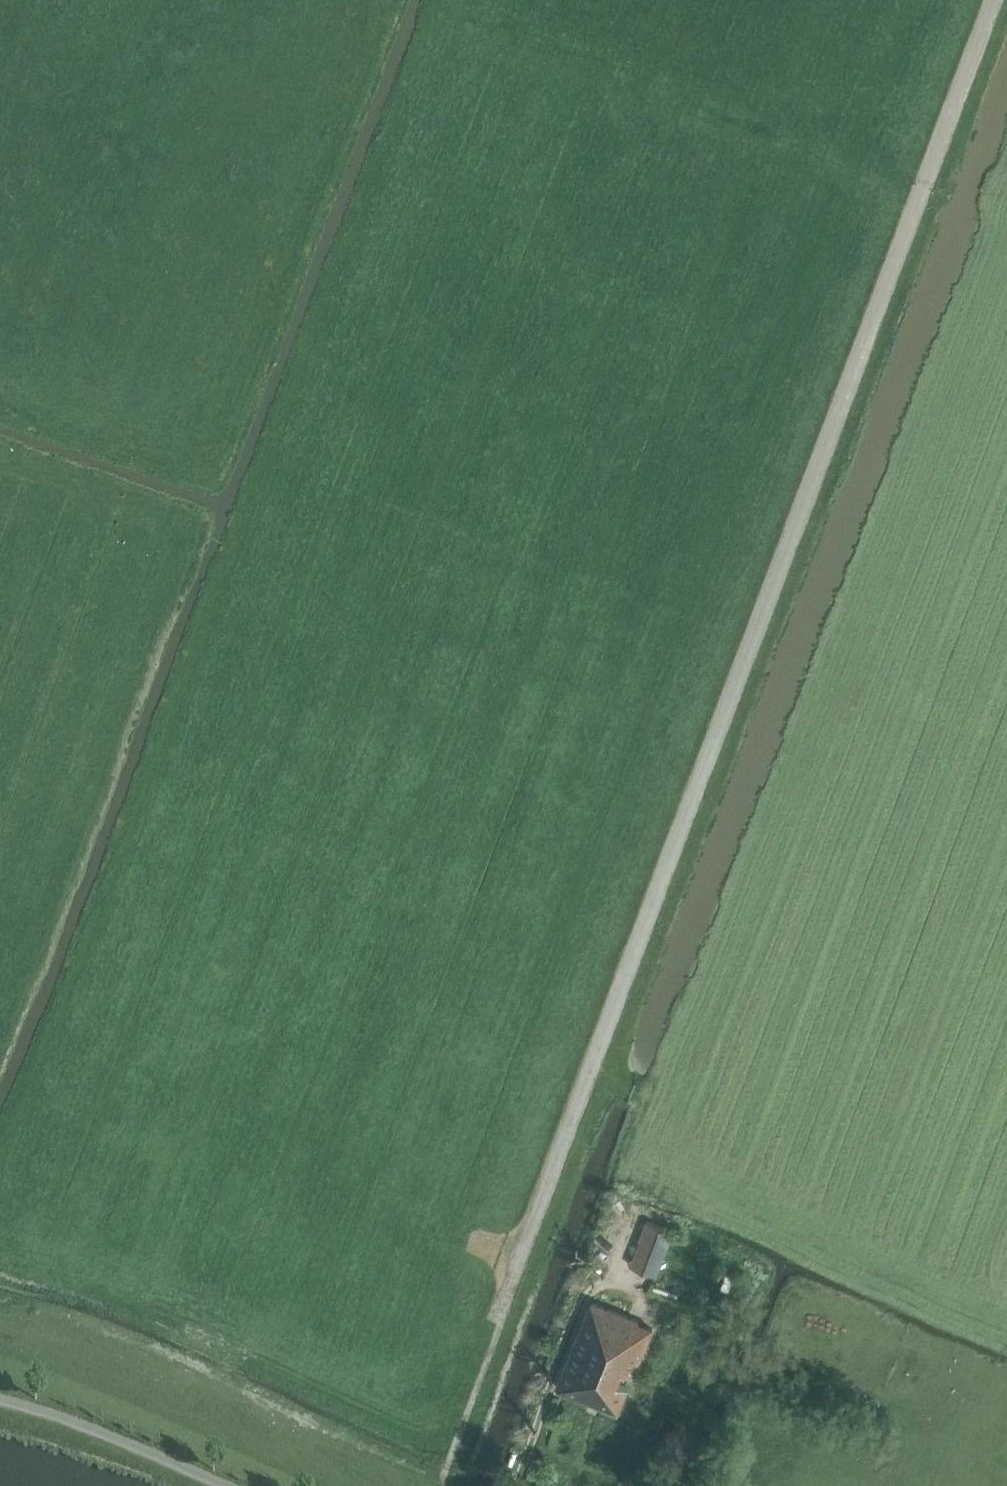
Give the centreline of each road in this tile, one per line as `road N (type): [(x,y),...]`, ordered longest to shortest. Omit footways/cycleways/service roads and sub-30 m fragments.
road 1 (track): [(445,1471),(998,0)]
road 2 (unclassified): [(218,1485),(0,1402)]

